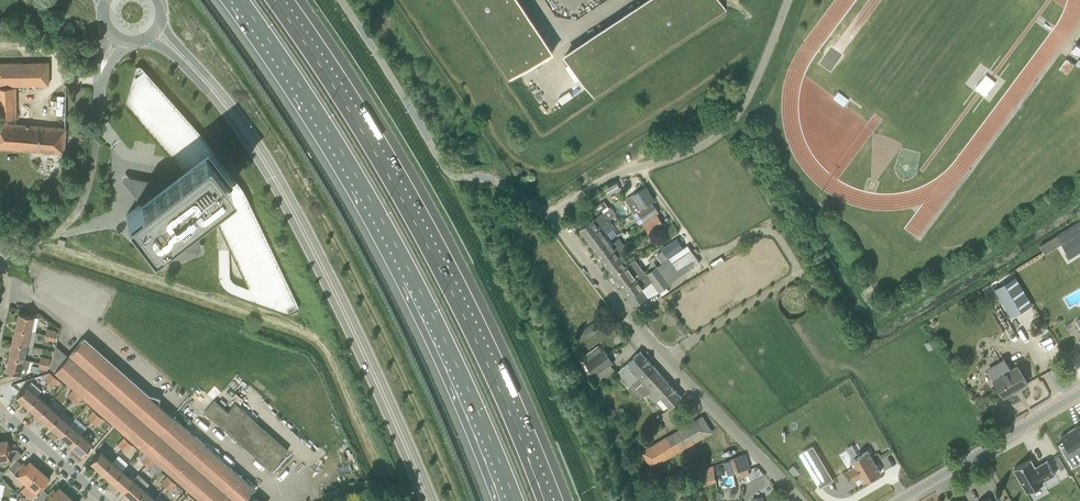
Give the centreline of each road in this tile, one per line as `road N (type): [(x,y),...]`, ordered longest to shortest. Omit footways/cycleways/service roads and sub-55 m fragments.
road 1 (unclassified): [(800,500),(630,321),(548,217),(597,184),(717,136),(754,89),(788,0)]
road 2 (motorway): [(241,0),(414,278),(516,500)]
road 3 (motorway): [(546,500),(427,243),(276,0)]
road 4 (secondary): [(433,500),(282,181),(161,22)]
road 5 (secondary): [(146,40),(208,92),(273,186),(422,500)]
road 6 (unclassified): [(903,500),(1079,395)]
road 7 (residential): [(95,145),(76,214),(0,261)]
road 8 (residential): [(104,500),(0,410)]

